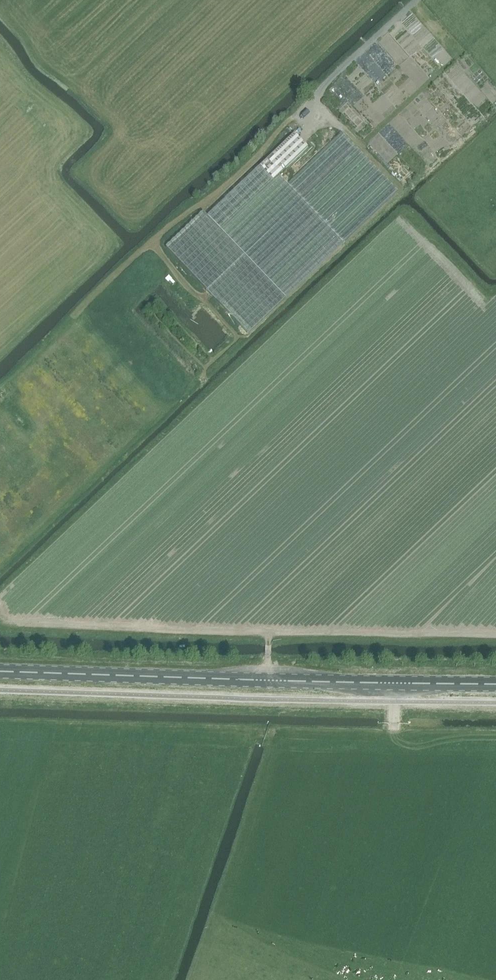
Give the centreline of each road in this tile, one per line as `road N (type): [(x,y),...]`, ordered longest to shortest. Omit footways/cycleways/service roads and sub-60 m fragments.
road 1 (primary): [(495,684),(0,671)]
road 2 (unclassified): [(319,90),(416,0)]

